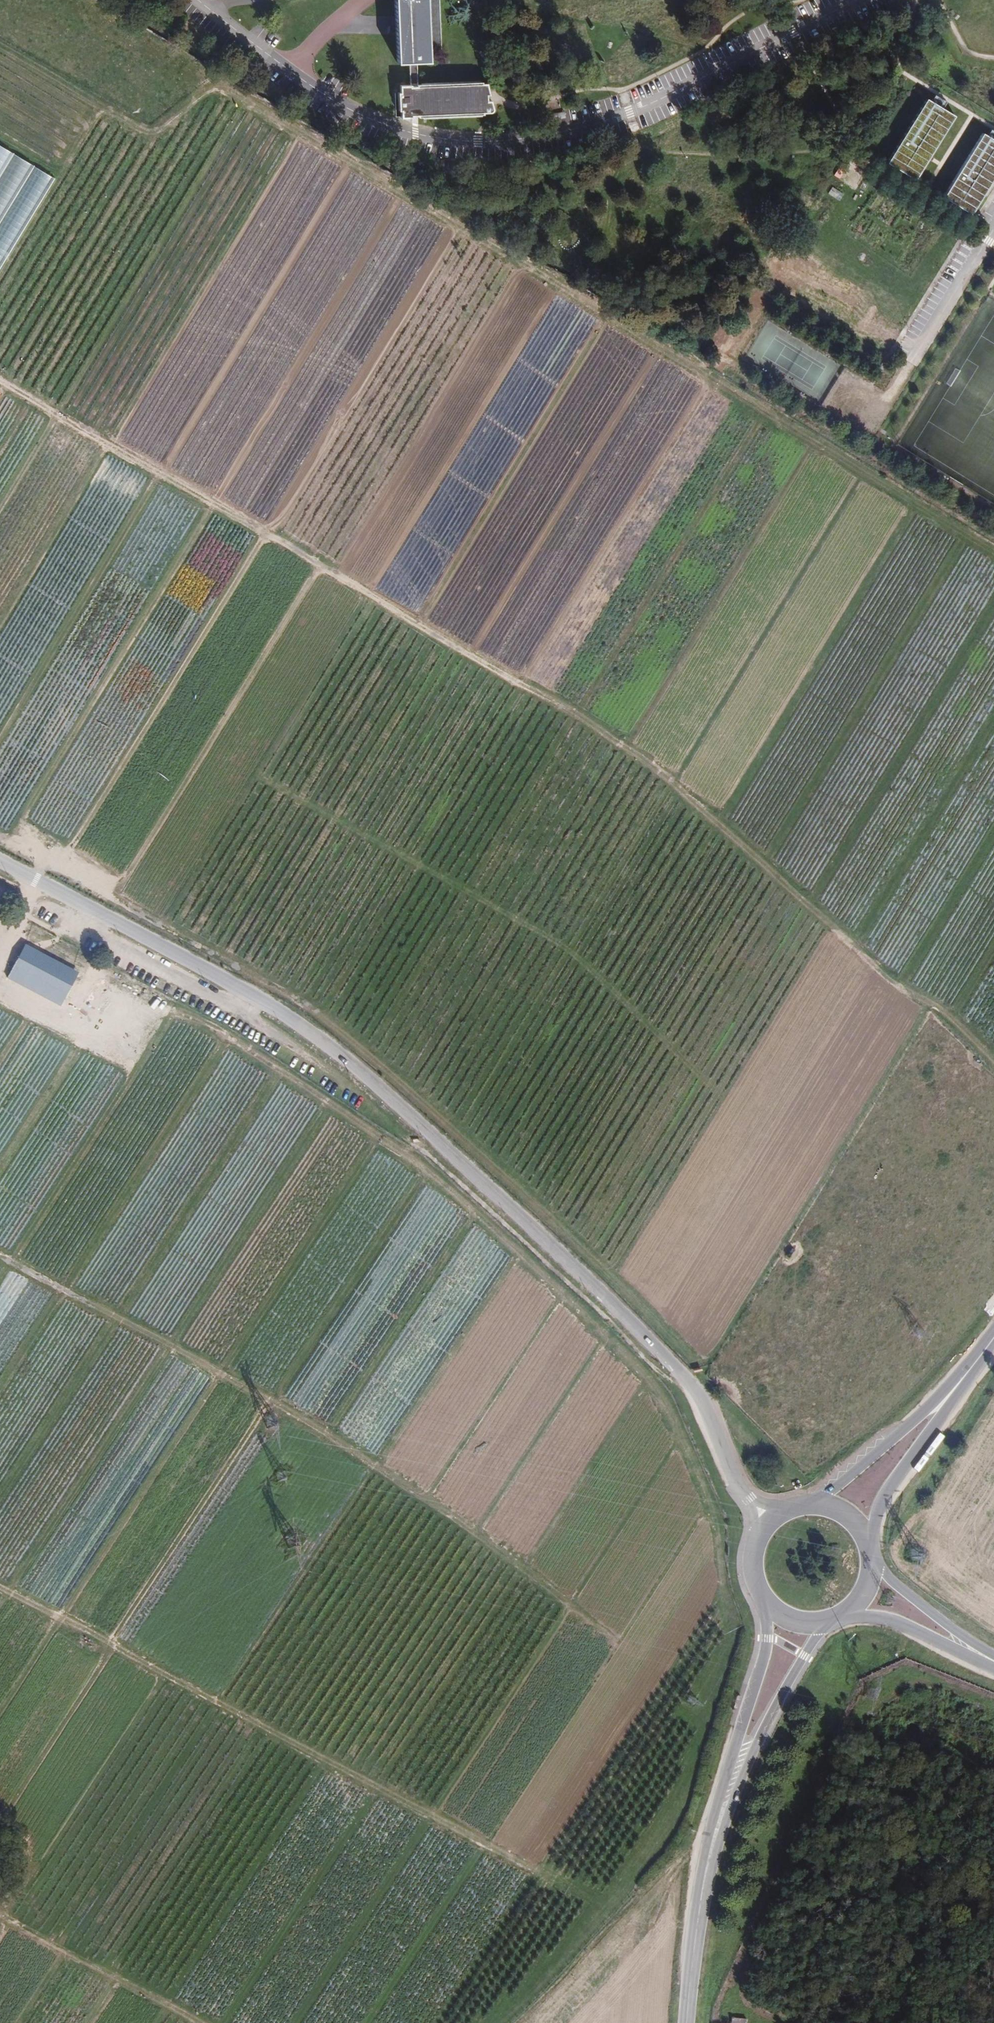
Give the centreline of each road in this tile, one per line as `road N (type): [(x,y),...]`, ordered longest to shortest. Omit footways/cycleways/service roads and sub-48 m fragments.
road 1 (track): [(42,868),(48,860),(324,1016),(698,1359),(709,1358),(925,1009),(704,809),(590,722),(0,380)]
road 2 (track): [(62,169),(101,106),(151,131),(200,91),(217,88),(993,552)]
road 3 (unclassified): [(0,862),(277,1010),(391,1099),(696,1390),(728,1472),(749,1499)]
road 4 (track): [(0,1255),(123,1317),(375,1467),(686,1692)]
road 5 (track): [(321,1014),(711,379)]
road 6 (track): [(592,1904),(0,1589)]
road 7 (track): [(295,132),(0,630)]
road 8 (track): [(414,863),(569,949),(815,1187)]
road 9 (track): [(0,508),(245,104)]
road 10 (track): [(749,1637),(696,1820),(663,1871),(519,2022)]
road 11 (track): [(214,504),(10,841)]
road 12 (track): [(60,867),(266,534)]
road 13 (track): [(112,896),(319,565)]
road 14 (track): [(371,596),(164,926)]
road 15 (track): [(216,955),(422,625)]
road 16 (track): [(472,655),(269,985)]
road 17 (track): [(29,397),(217,88)]
road 18 (track): [(0,742),(160,472)]
road 19 (secondary): [(685,2022),(709,1841),(729,1779)]
road 20 (track): [(703,1408),(704,1452),(738,1513),(731,1556),(749,1637)]
road 21 (track): [(0,1919),(190,2022)]
road 22 (secondary): [(729,1779),(755,1754),(822,1625)]
road 23 (secondary): [(869,1545),(881,1500),(953,1391)]
road 24 (secondary): [(768,1610),(767,1647),(729,1779)]
road 25 (secondary): [(953,1391),(823,1504)]
road 26 (tertiary): [(843,1617),(890,1619),(974,1650)]
road 27 (tertiary): [(974,1650),(872,1566)]

